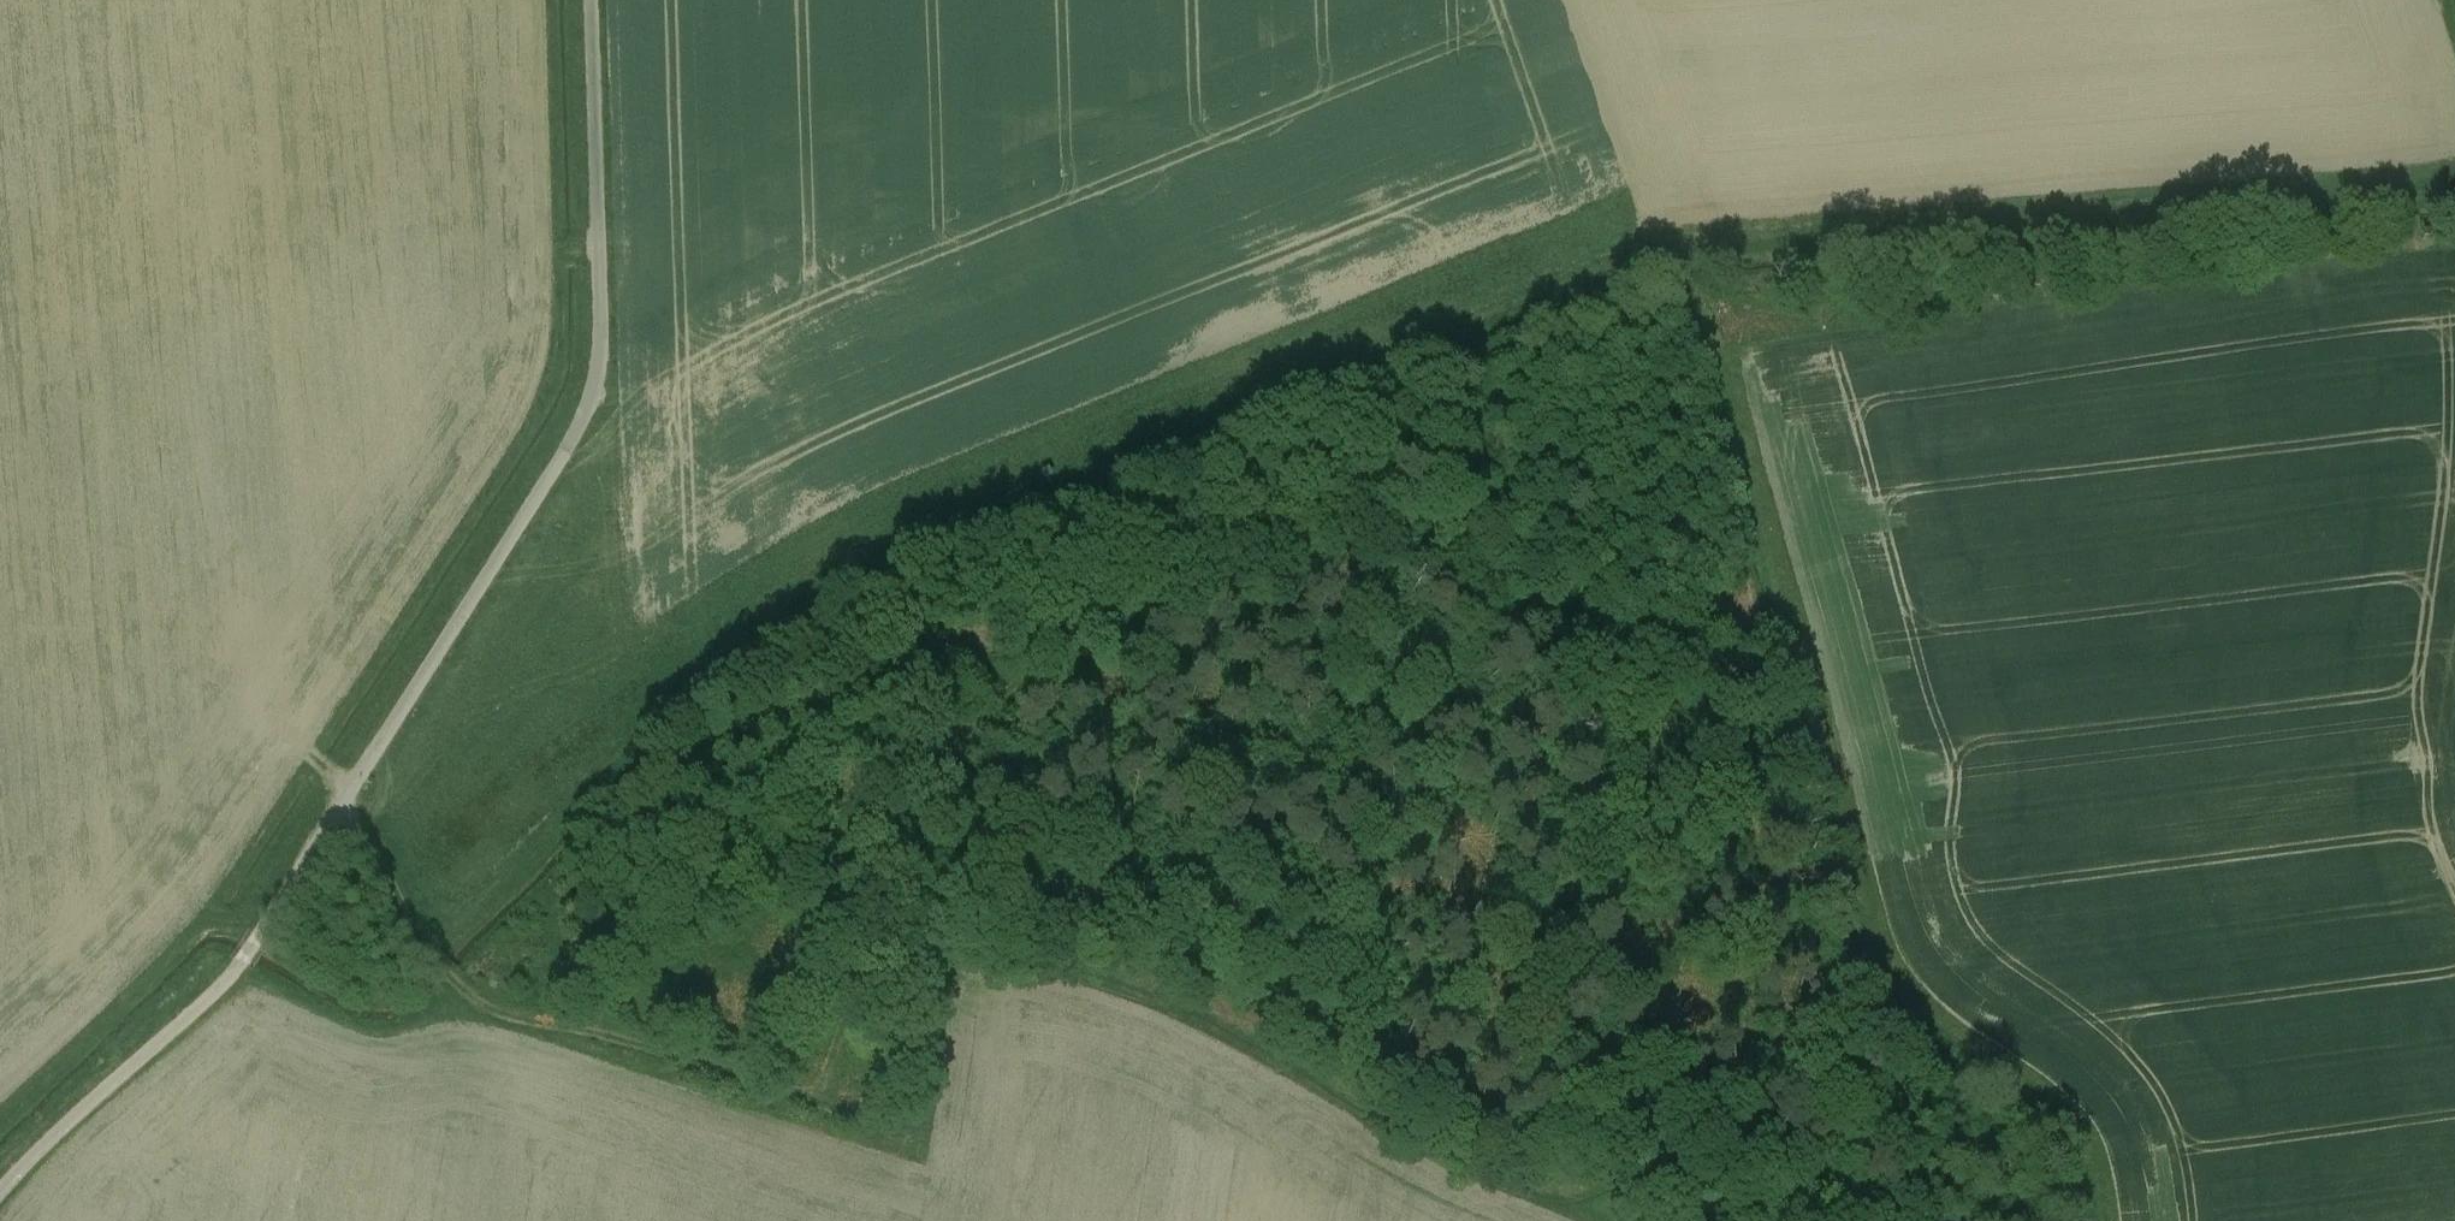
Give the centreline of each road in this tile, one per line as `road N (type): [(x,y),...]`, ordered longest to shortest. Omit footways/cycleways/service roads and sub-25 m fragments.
road 1 (unclassified): [(592,0),(602,340),(576,435),(237,967),(0,1182)]
road 2 (track): [(341,811),(368,839),(432,960),(476,1006),(570,1030)]

